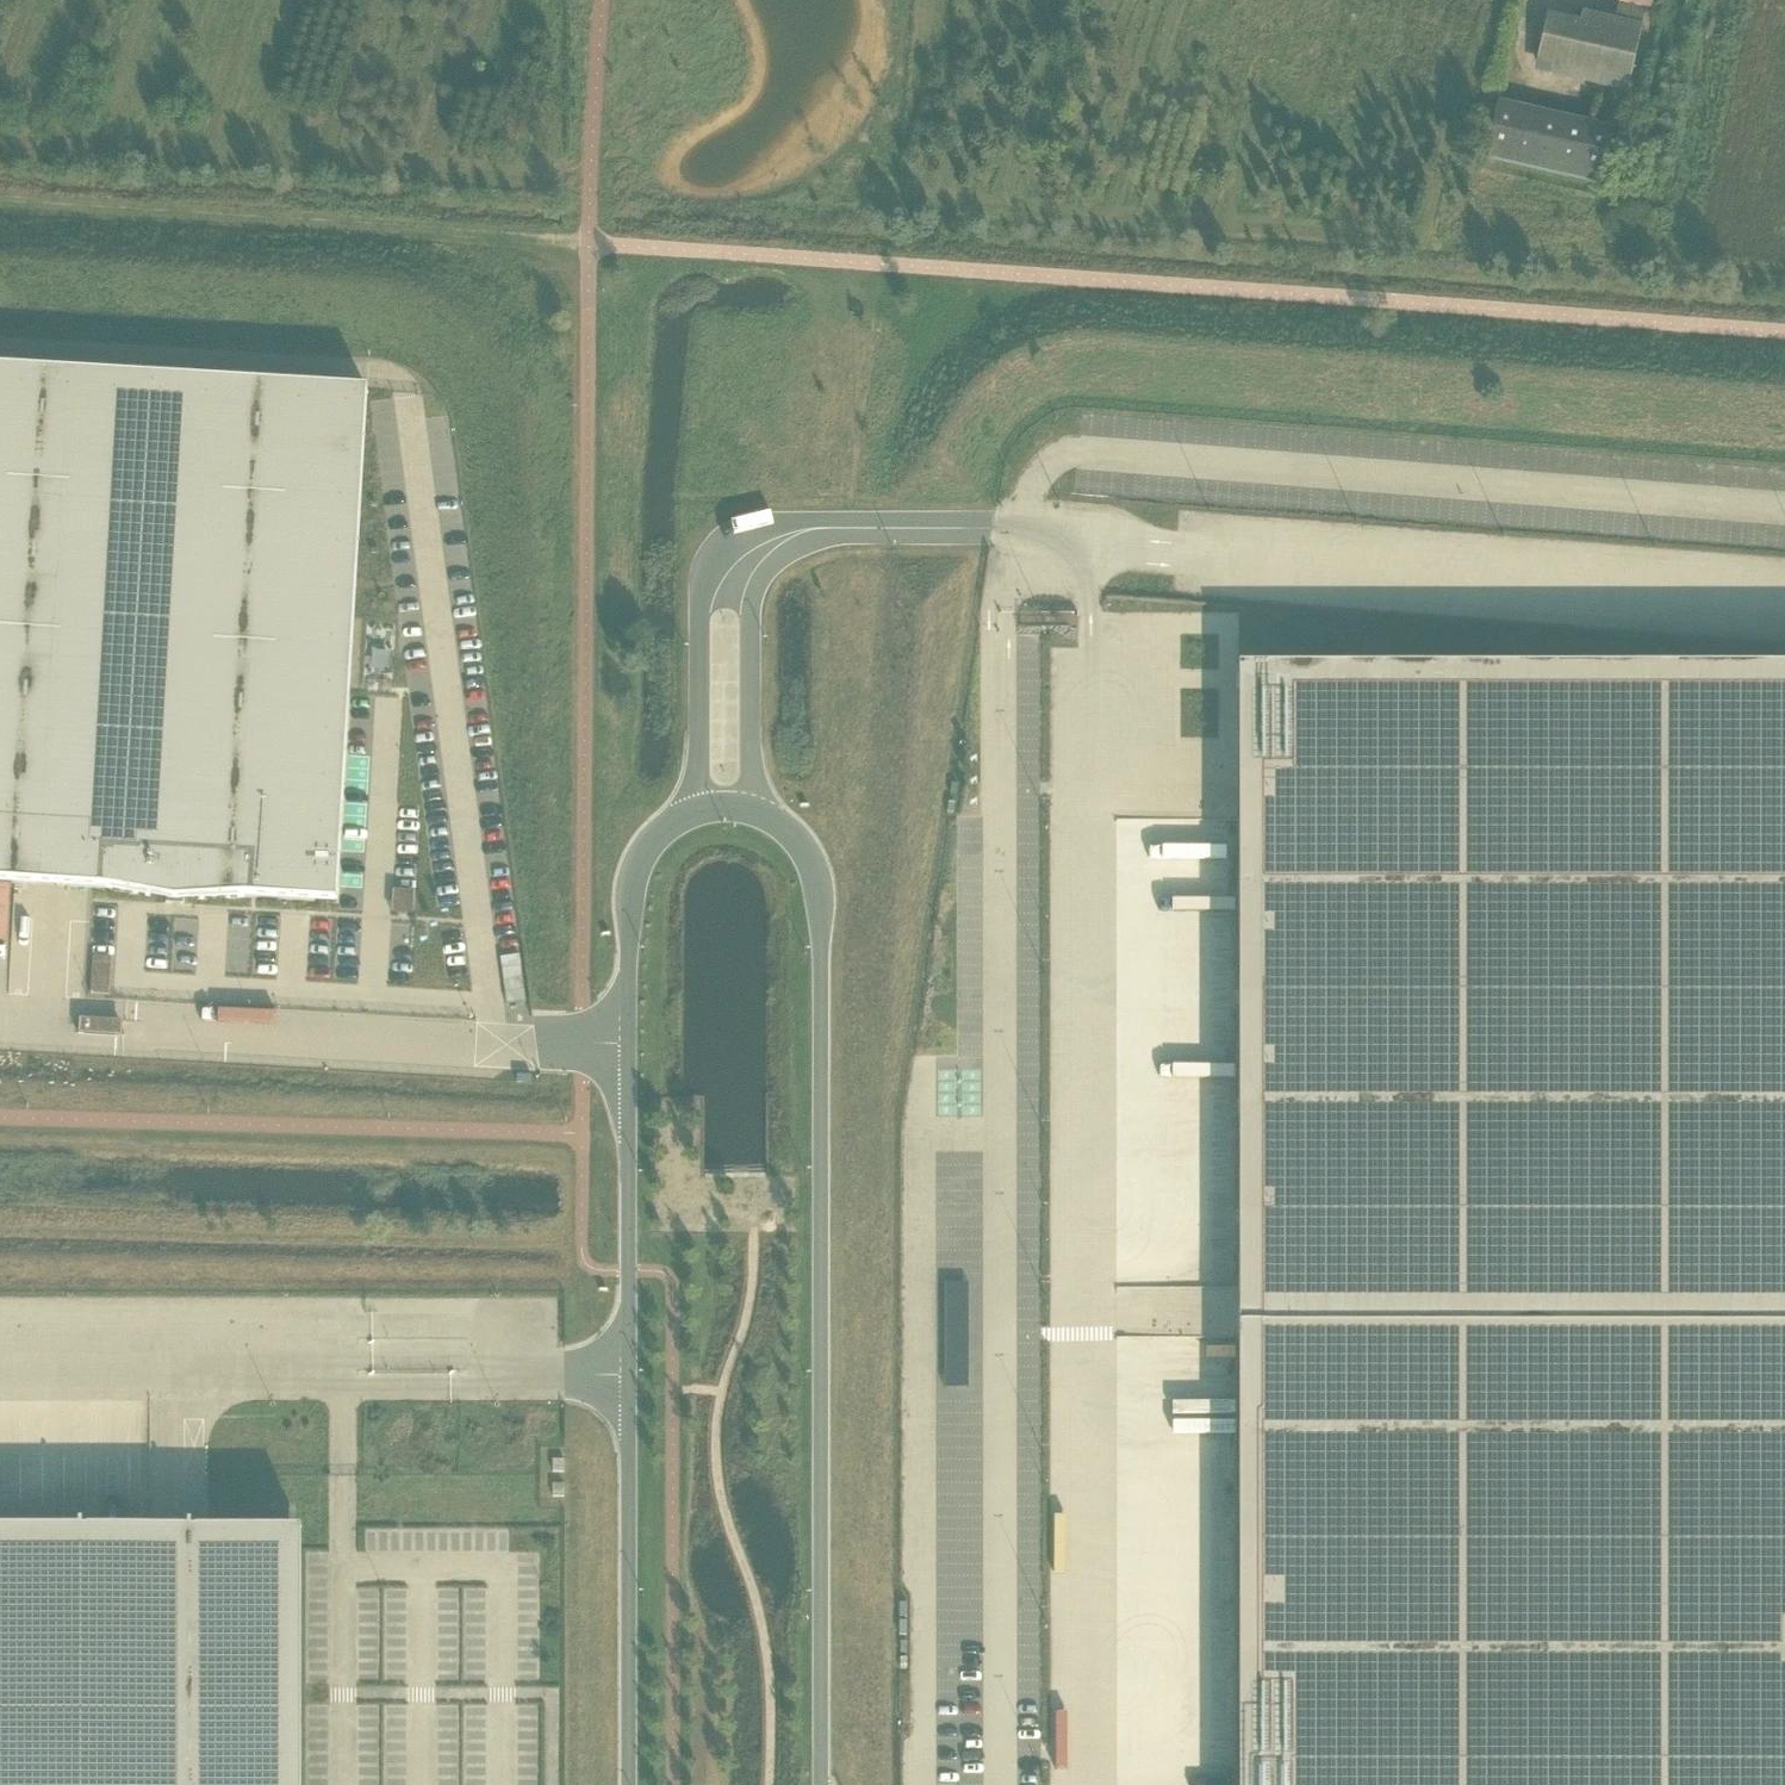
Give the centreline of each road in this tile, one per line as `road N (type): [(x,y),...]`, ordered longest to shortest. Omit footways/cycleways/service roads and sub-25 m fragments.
road 1 (unclassified): [(697,810),(662,834),(639,863),(630,896),(628,1784)]
road 2 (unclassified): [(821,1784),(816,898),(786,832),(753,809)]
road 3 (track): [(0,206),(591,242)]
road 4 (unclassified): [(860,527),(799,523),(735,538),(702,593),(697,810)]
road 5 (unclassified): [(753,809),(753,593),(779,556),(860,527)]
road 6 (unclassified): [(1014,528),(860,527)]

